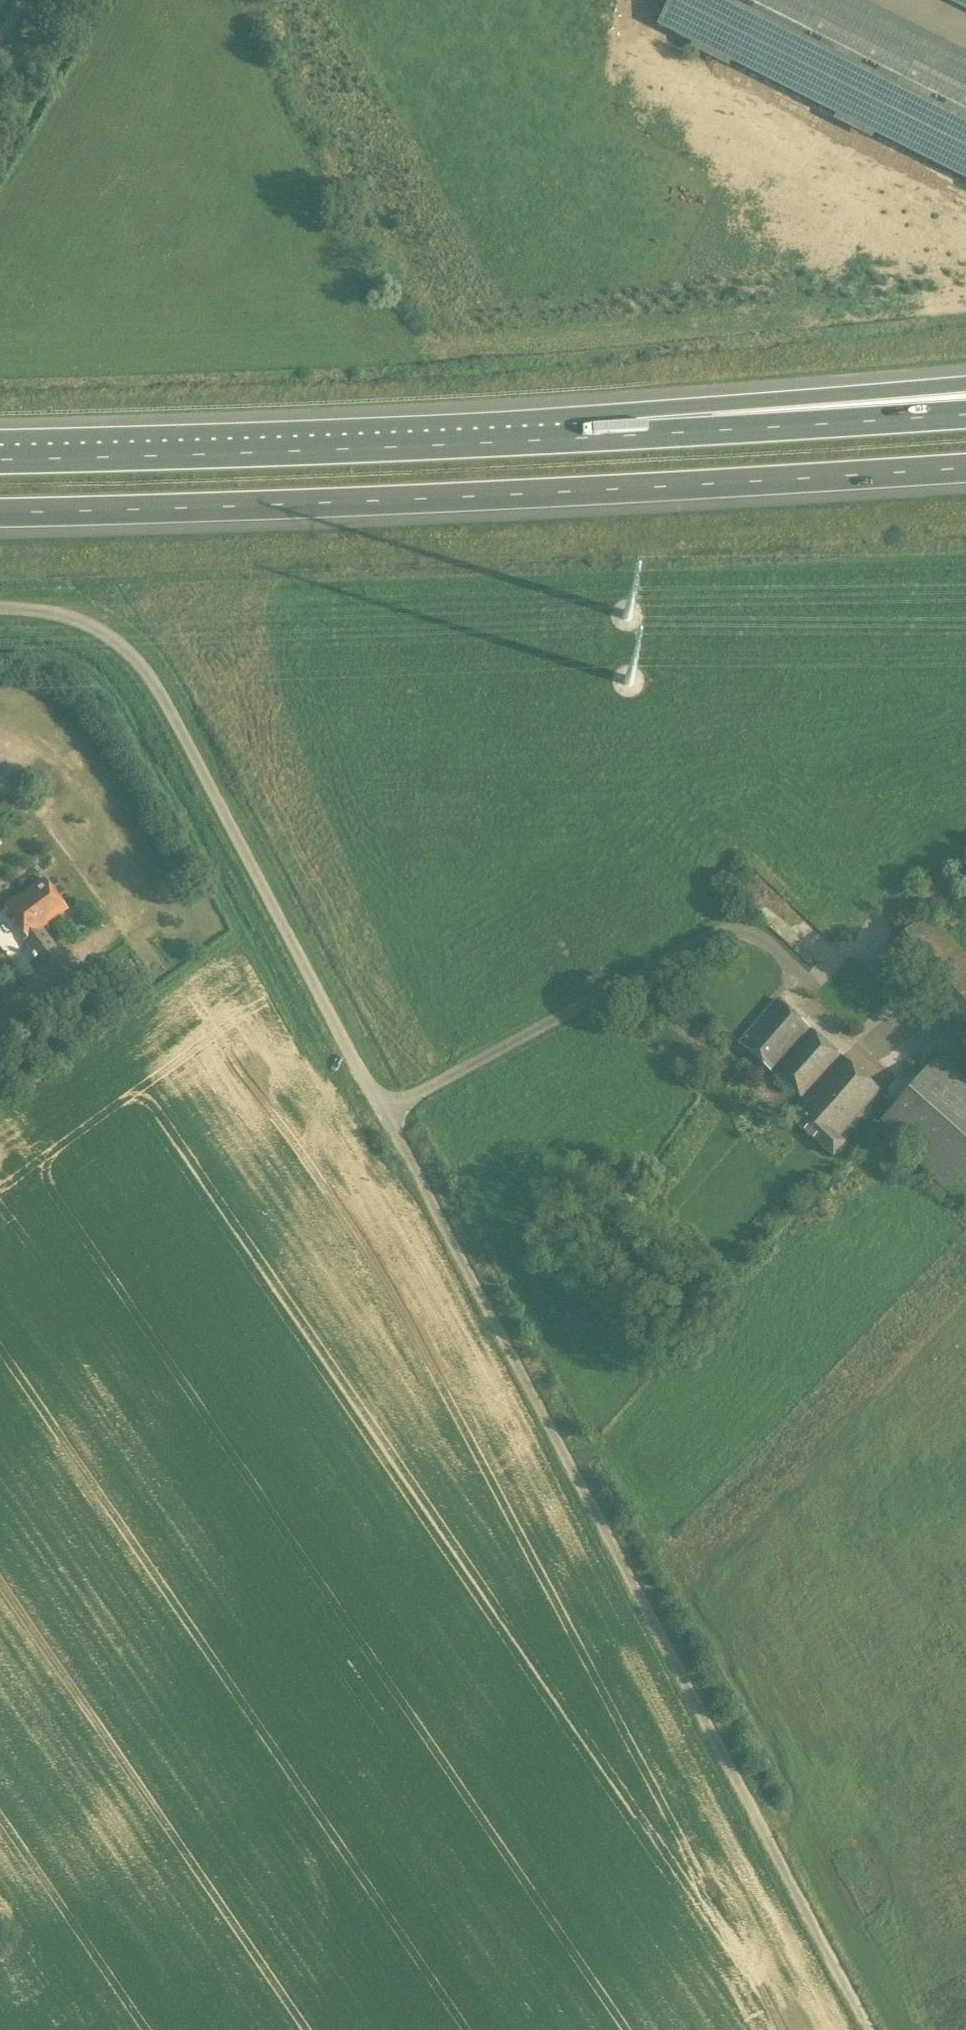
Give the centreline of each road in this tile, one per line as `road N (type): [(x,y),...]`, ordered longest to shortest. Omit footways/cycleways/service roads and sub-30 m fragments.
road 1 (motorway): [(0,514),(266,508),(965,464)]
road 2 (unclassified): [(0,607),(89,626),(145,669),(364,1083),(392,1109),(584,1010)]
road 3 (motorway): [(592,439),(0,459)]
road 4 (motorway): [(965,386),(592,439)]
road 5 (motorway): [(965,417),(592,439)]
road 6 (track): [(268,0),(376,220),(444,309)]

